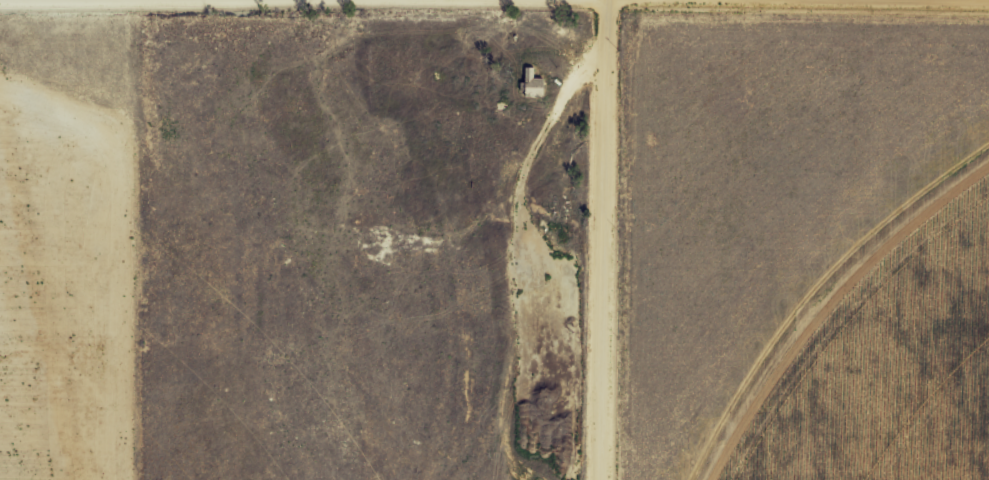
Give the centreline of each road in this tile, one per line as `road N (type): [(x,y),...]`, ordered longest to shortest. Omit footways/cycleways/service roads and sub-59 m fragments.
road 1 (residential): [(642,479),(648,0)]

